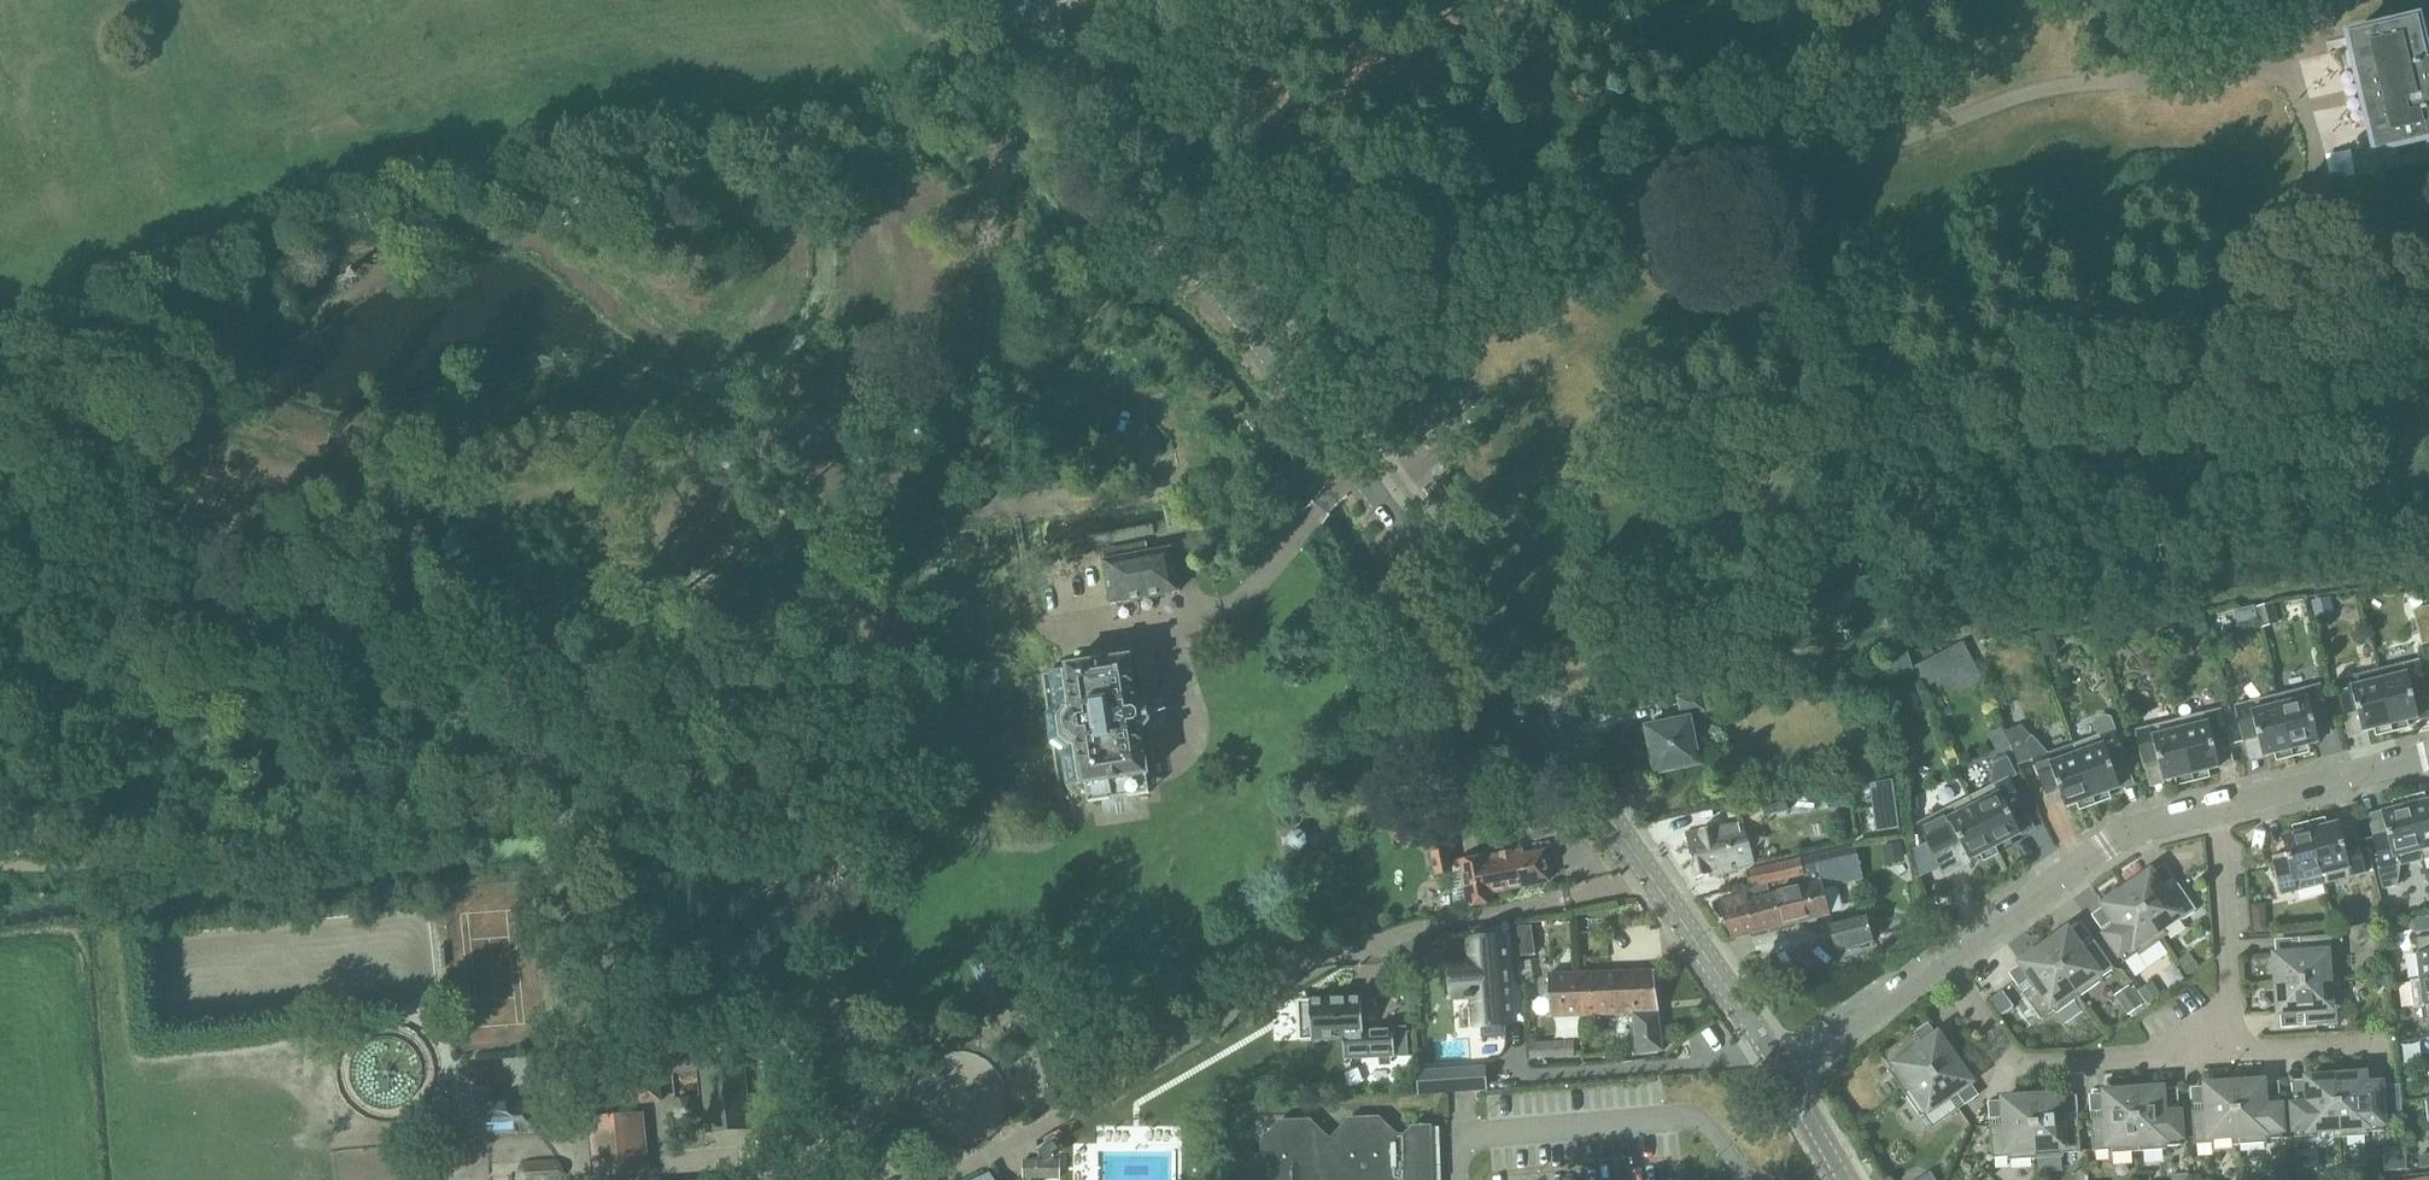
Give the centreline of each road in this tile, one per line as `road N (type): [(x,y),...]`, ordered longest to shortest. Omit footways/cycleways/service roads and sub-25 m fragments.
road 1 (tertiary): [(1784,1075),(1577,770),(1007,19)]
road 2 (track): [(2296,74),(2059,86),(1783,176),(1616,196),(1540,236),(1497,291),(1455,406),(1416,478),(1379,507)]
road 3 (track): [(1783,176),(1961,297),(2051,310),(2202,293),(2251,261),(2294,211),(2319,162),(2296,74)]
road 4 (track): [(1010,162),(992,249),(993,323),(1008,379),(1041,406),(1131,449),(1176,493),(1188,529)]
road 5 (residential): [(1945,960),(2002,1054),(2017,1063),(2229,1052)]
road 6 (residential): [(1945,960),(2123,839),(2216,813)]
road 7 (residential): [(2229,1052),(2216,813)]
road 8 (residential): [(2216,813),(2428,753)]
road 9 (residential): [(1784,1075),(1945,960)]
road 10 (track): [(1370,496),(1188,529)]
road 11 (residential): [(2229,1052),(2386,1041)]
road 12 (tertiary): [(1846,1179),(1784,1075)]

